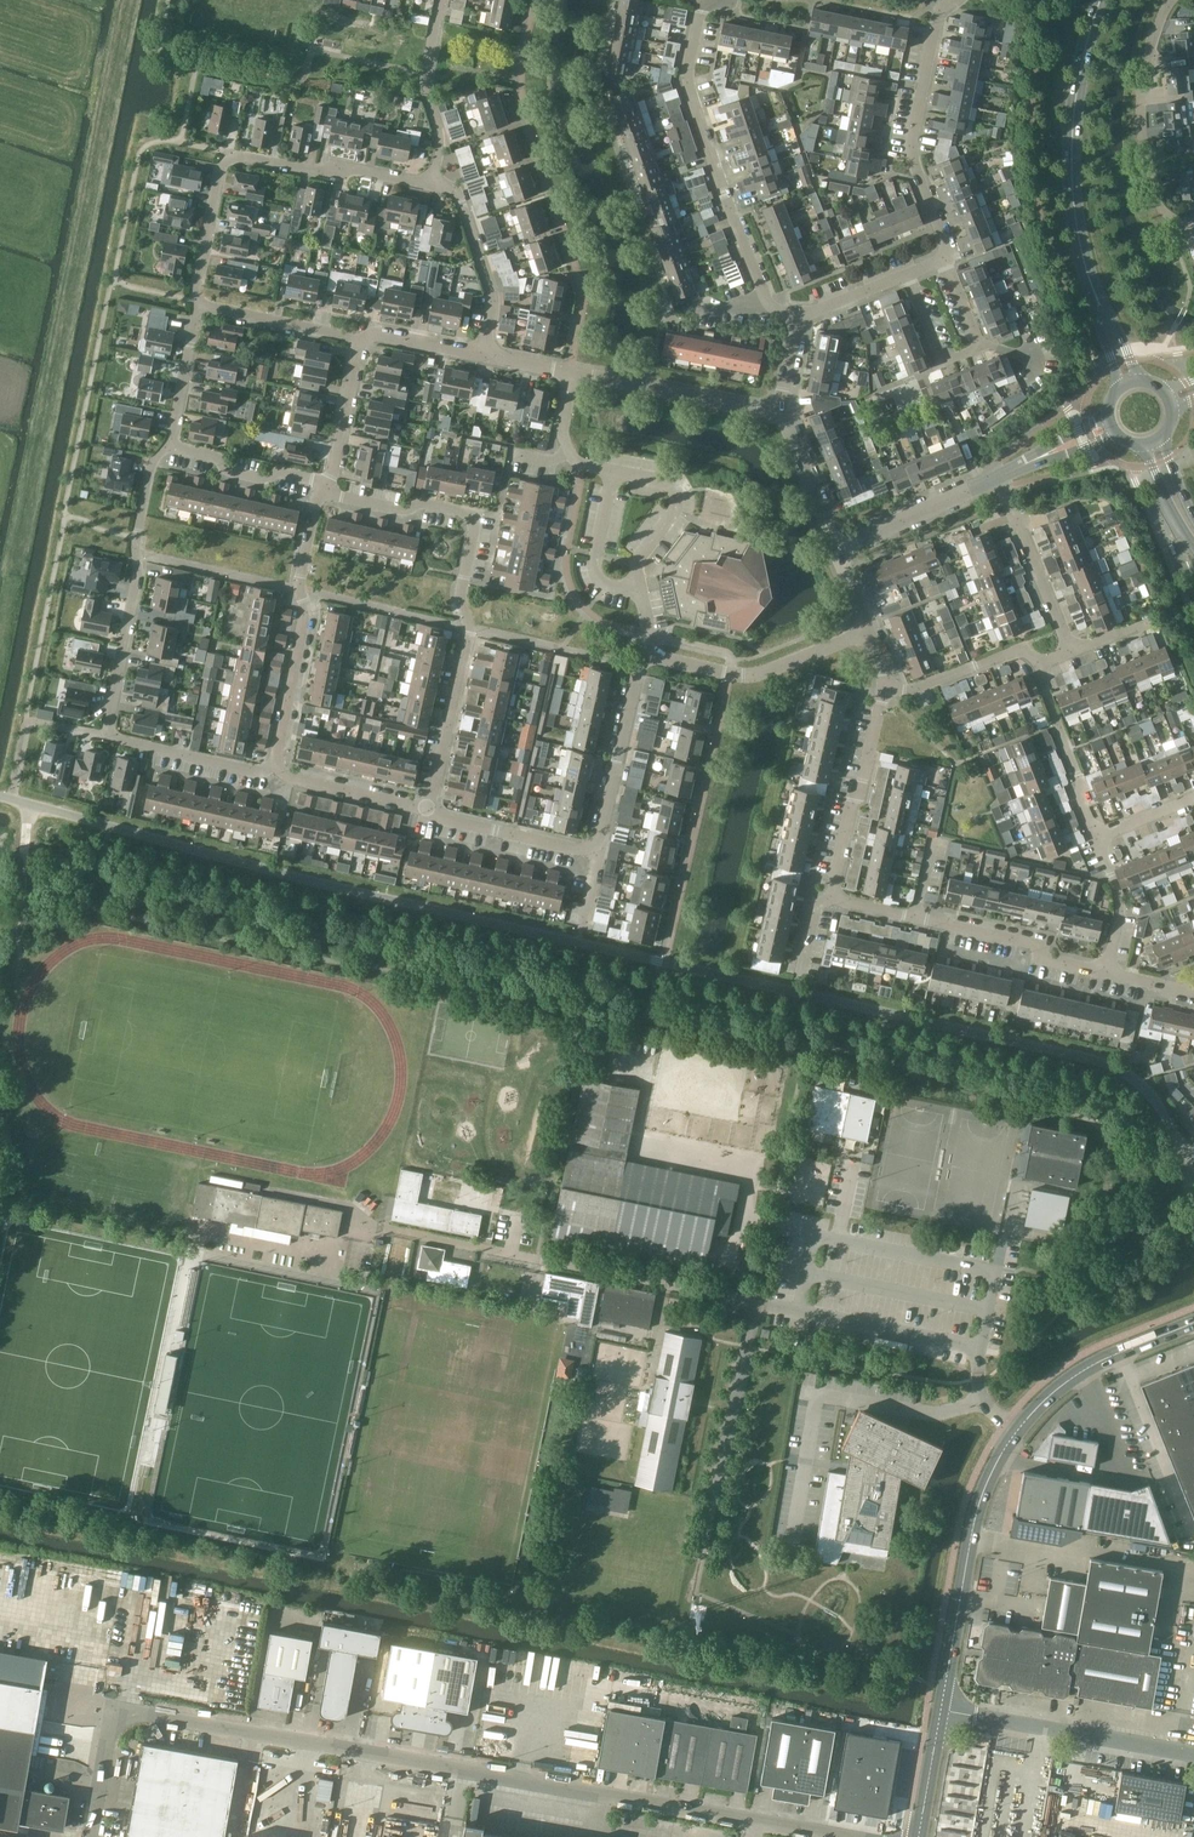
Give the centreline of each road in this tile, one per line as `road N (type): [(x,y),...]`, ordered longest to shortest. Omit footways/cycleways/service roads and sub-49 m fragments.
road 1 (unclassified): [(1193,1157),(1140,1083),(1098,1061),(303,878),(0,794)]
road 2 (unclassified): [(89,1836),(111,1726),(148,1713),(853,1836)]
road 3 (unclassified): [(941,1711),(974,1524),(1000,1457),(1033,1413),(1076,1377),(1193,1322)]
road 4 (residential): [(427,809),(469,629),(461,594),(475,516),(425,504),(403,509),(326,488)]
road 5 (residential): [(655,658),(636,574),(676,497),(668,485),(578,462),(567,449),(574,373)]
road 6 (residential): [(199,303),(196,283),(218,174),(237,155),(431,184)]
road 7 (residential): [(768,302),(689,80),(702,10),(730,0)]
road 8 (residential): [(106,735),(150,473),(170,444)]
road 9 (residential): [(276,775),(305,628),(300,577),(326,488)]
road 10 (residential): [(1108,972),(1051,960),(1033,944),(853,903),(838,892)]
road 11 (residential): [(944,258),(913,137),(941,13),(953,0)]
road 12 (unclassified): [(1193,1755),(941,1711)]
road 13 (residential): [(1193,219),(1171,215),(1158,203),(1141,124),(1148,62),(1172,0)]
road 14 (residential): [(869,632),(753,676),(655,658)]
road 15 (residential): [(907,274),(935,347),(945,356),(971,351),(978,343),(944,258)]
road 16 (residential): [(838,892),(837,869),(886,689)]
road 17 (unclassified): [(655,658),(639,668),(597,854)]
road 18 (residential): [(778,414),(574,373)]
road 19 (primary): [(1074,204),(1077,90),(1101,0)]
road 20 (residential): [(431,184),(458,197),(490,291),(483,354)]
road 21 (primary): [(1074,204),(1083,275),(1117,389)]
road 22 (primary): [(1141,380),(1103,298),(1074,204)]
road 23 (residential): [(431,184),(437,125),(424,84),(440,0)]
road 24 (residential): [(1035,666),(1096,838)]
road 25 (residential): [(597,854),(435,817),(427,809)]
road 26 (residential): [(276,775),(106,735)]
road 27 (unclassified): [(838,550),(995,480)]
road 28 (residential): [(364,342),(199,303)]
road 29 (residential): [(326,488),(226,470),(170,444)]
road 30 (residential): [(886,689),(913,692),(1011,651),(1035,666)]
road 31 (residential): [(427,809),(276,775)]
road 32 (residential): [(326,488),(364,342)]
road 33 (residential): [(838,550),(778,414)]
road 34 (residential): [(1071,651),(1014,515)]
road 35 (residential): [(170,444),(199,303)]
road 36 (residential): [(1096,838),(1119,899),(1108,972)]
road 37 (unclassified): [(1106,410),(995,480)]
road 38 (unclassified): [(995,480),(1118,440)]
road 39 (unclassified): [(919,1836),(941,1711)]
road 40 (residential): [(483,354),(383,336),(364,342)]

